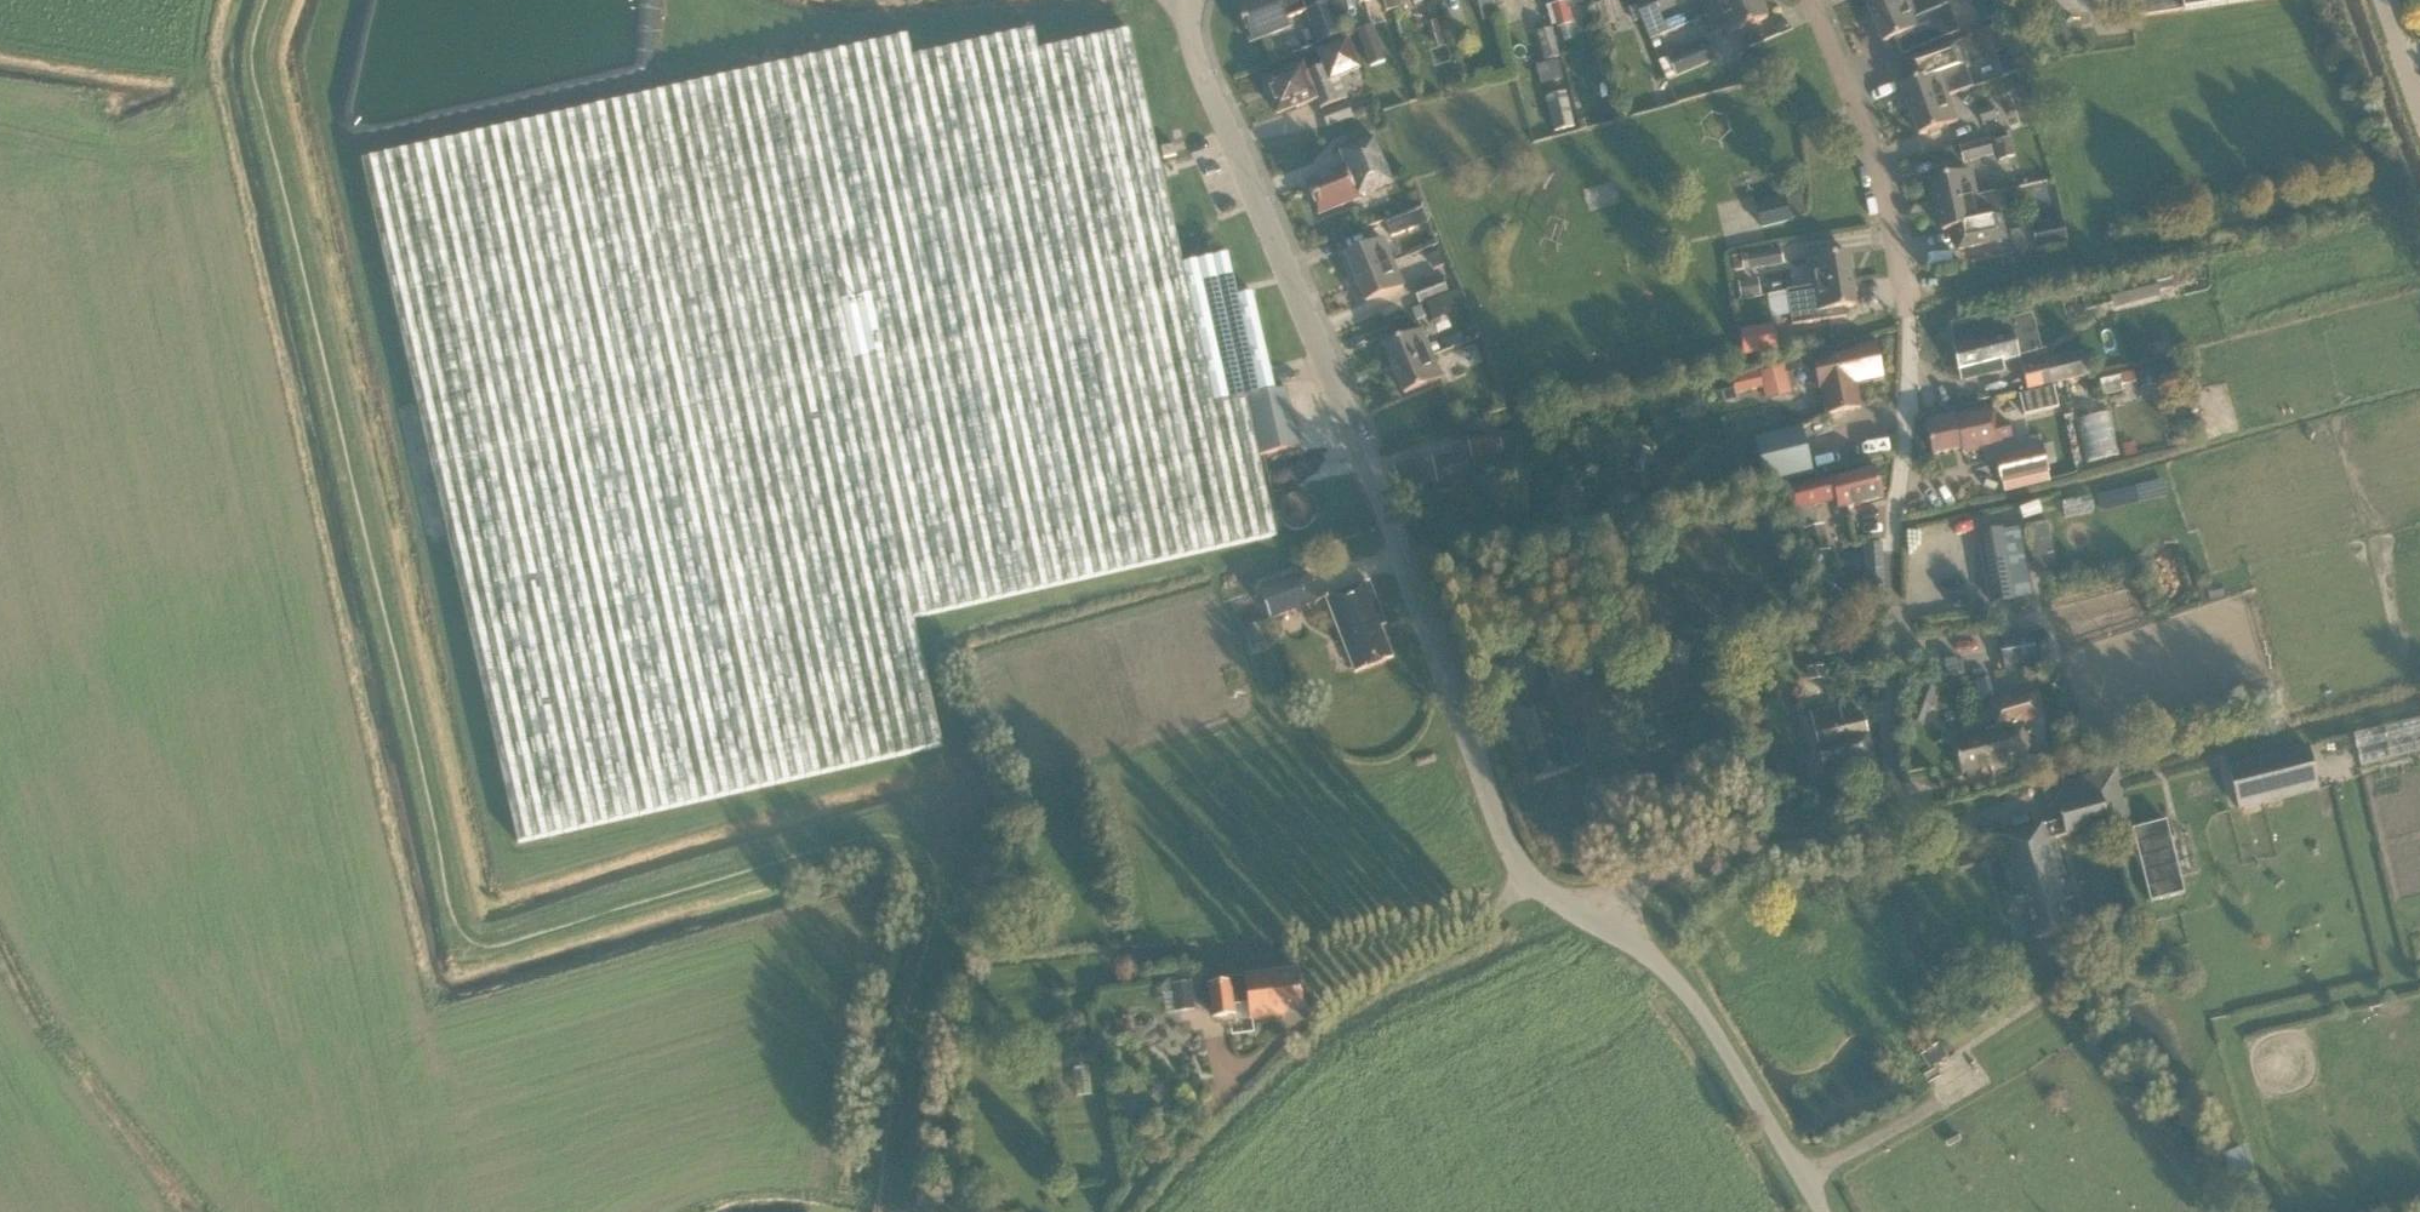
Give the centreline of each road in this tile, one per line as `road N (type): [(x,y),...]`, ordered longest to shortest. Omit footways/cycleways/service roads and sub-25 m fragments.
road 1 (residential): [(1604,926),(1635,887),(1687,865),(1892,829),(1890,555),(1907,431),(1908,310),(1879,187),(1810,0)]
road 2 (unclassified): [(1604,926),(1530,880),(1503,843),(1367,468),(1184,36),(1187,0)]
road 3 (unclassified): [(1818,1211),(1736,1069),(1677,987),(1604,926)]

